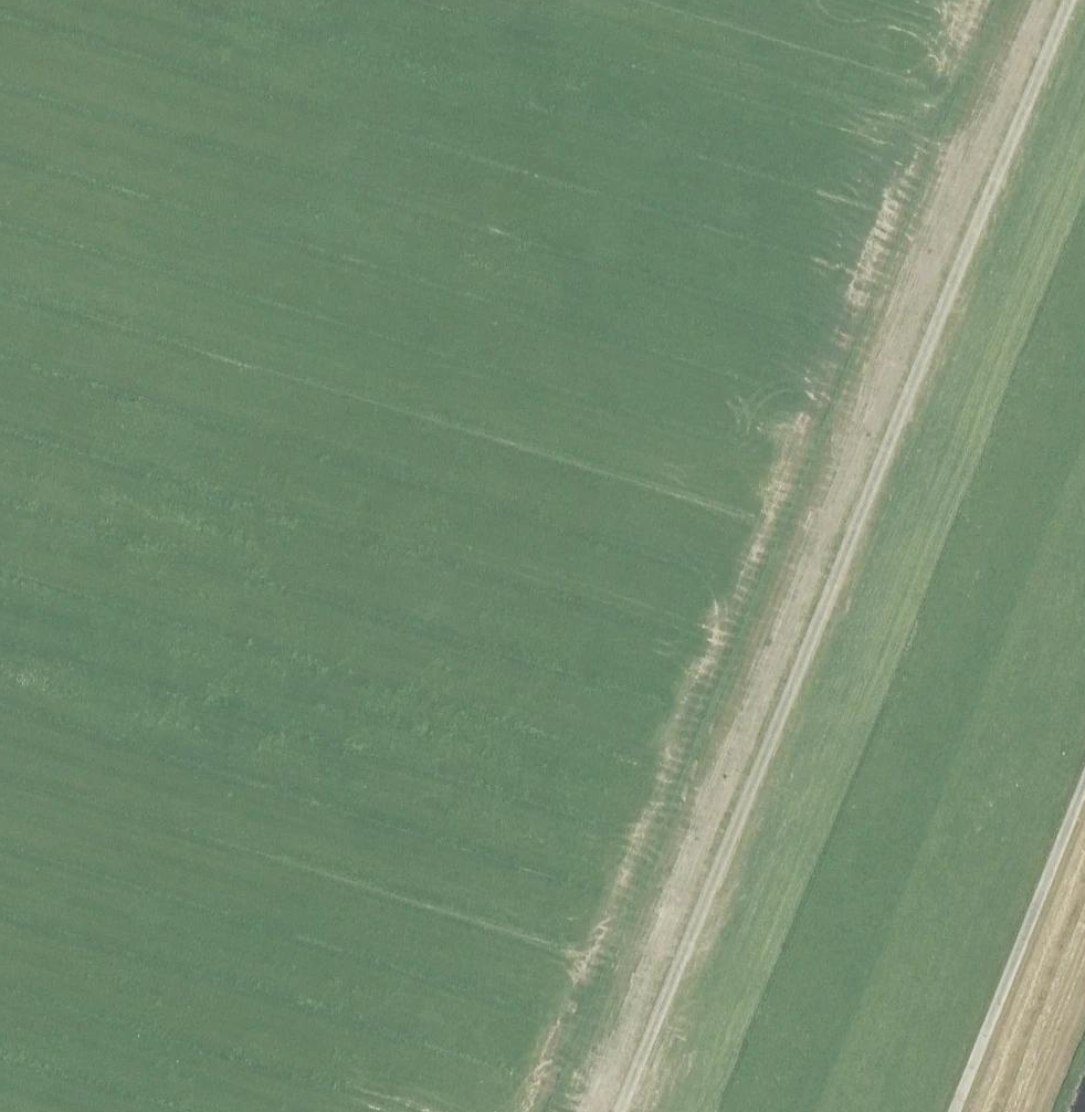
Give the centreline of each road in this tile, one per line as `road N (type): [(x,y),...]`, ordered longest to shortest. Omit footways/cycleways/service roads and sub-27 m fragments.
road 1 (track): [(619,1111),(1067,0)]
road 2 (track): [(1084,794),(956,1111)]

